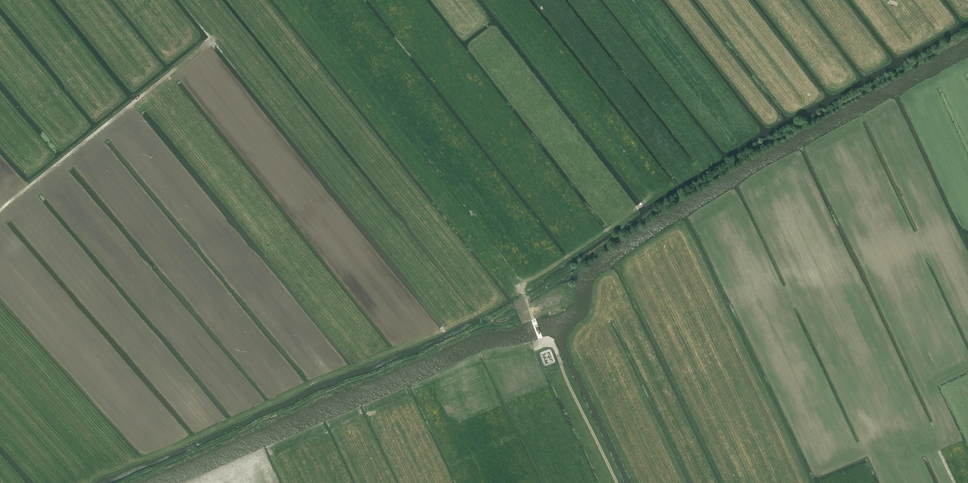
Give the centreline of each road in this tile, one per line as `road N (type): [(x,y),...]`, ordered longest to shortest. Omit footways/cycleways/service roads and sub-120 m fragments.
road 1 (track): [(572,79),(660,194),(523,283),(522,302)]
road 2 (track): [(0,211),(176,68)]
road 3 (track): [(522,302),(535,338),(556,351),(617,482)]
road 4 (track): [(660,194),(708,164),(653,90)]

